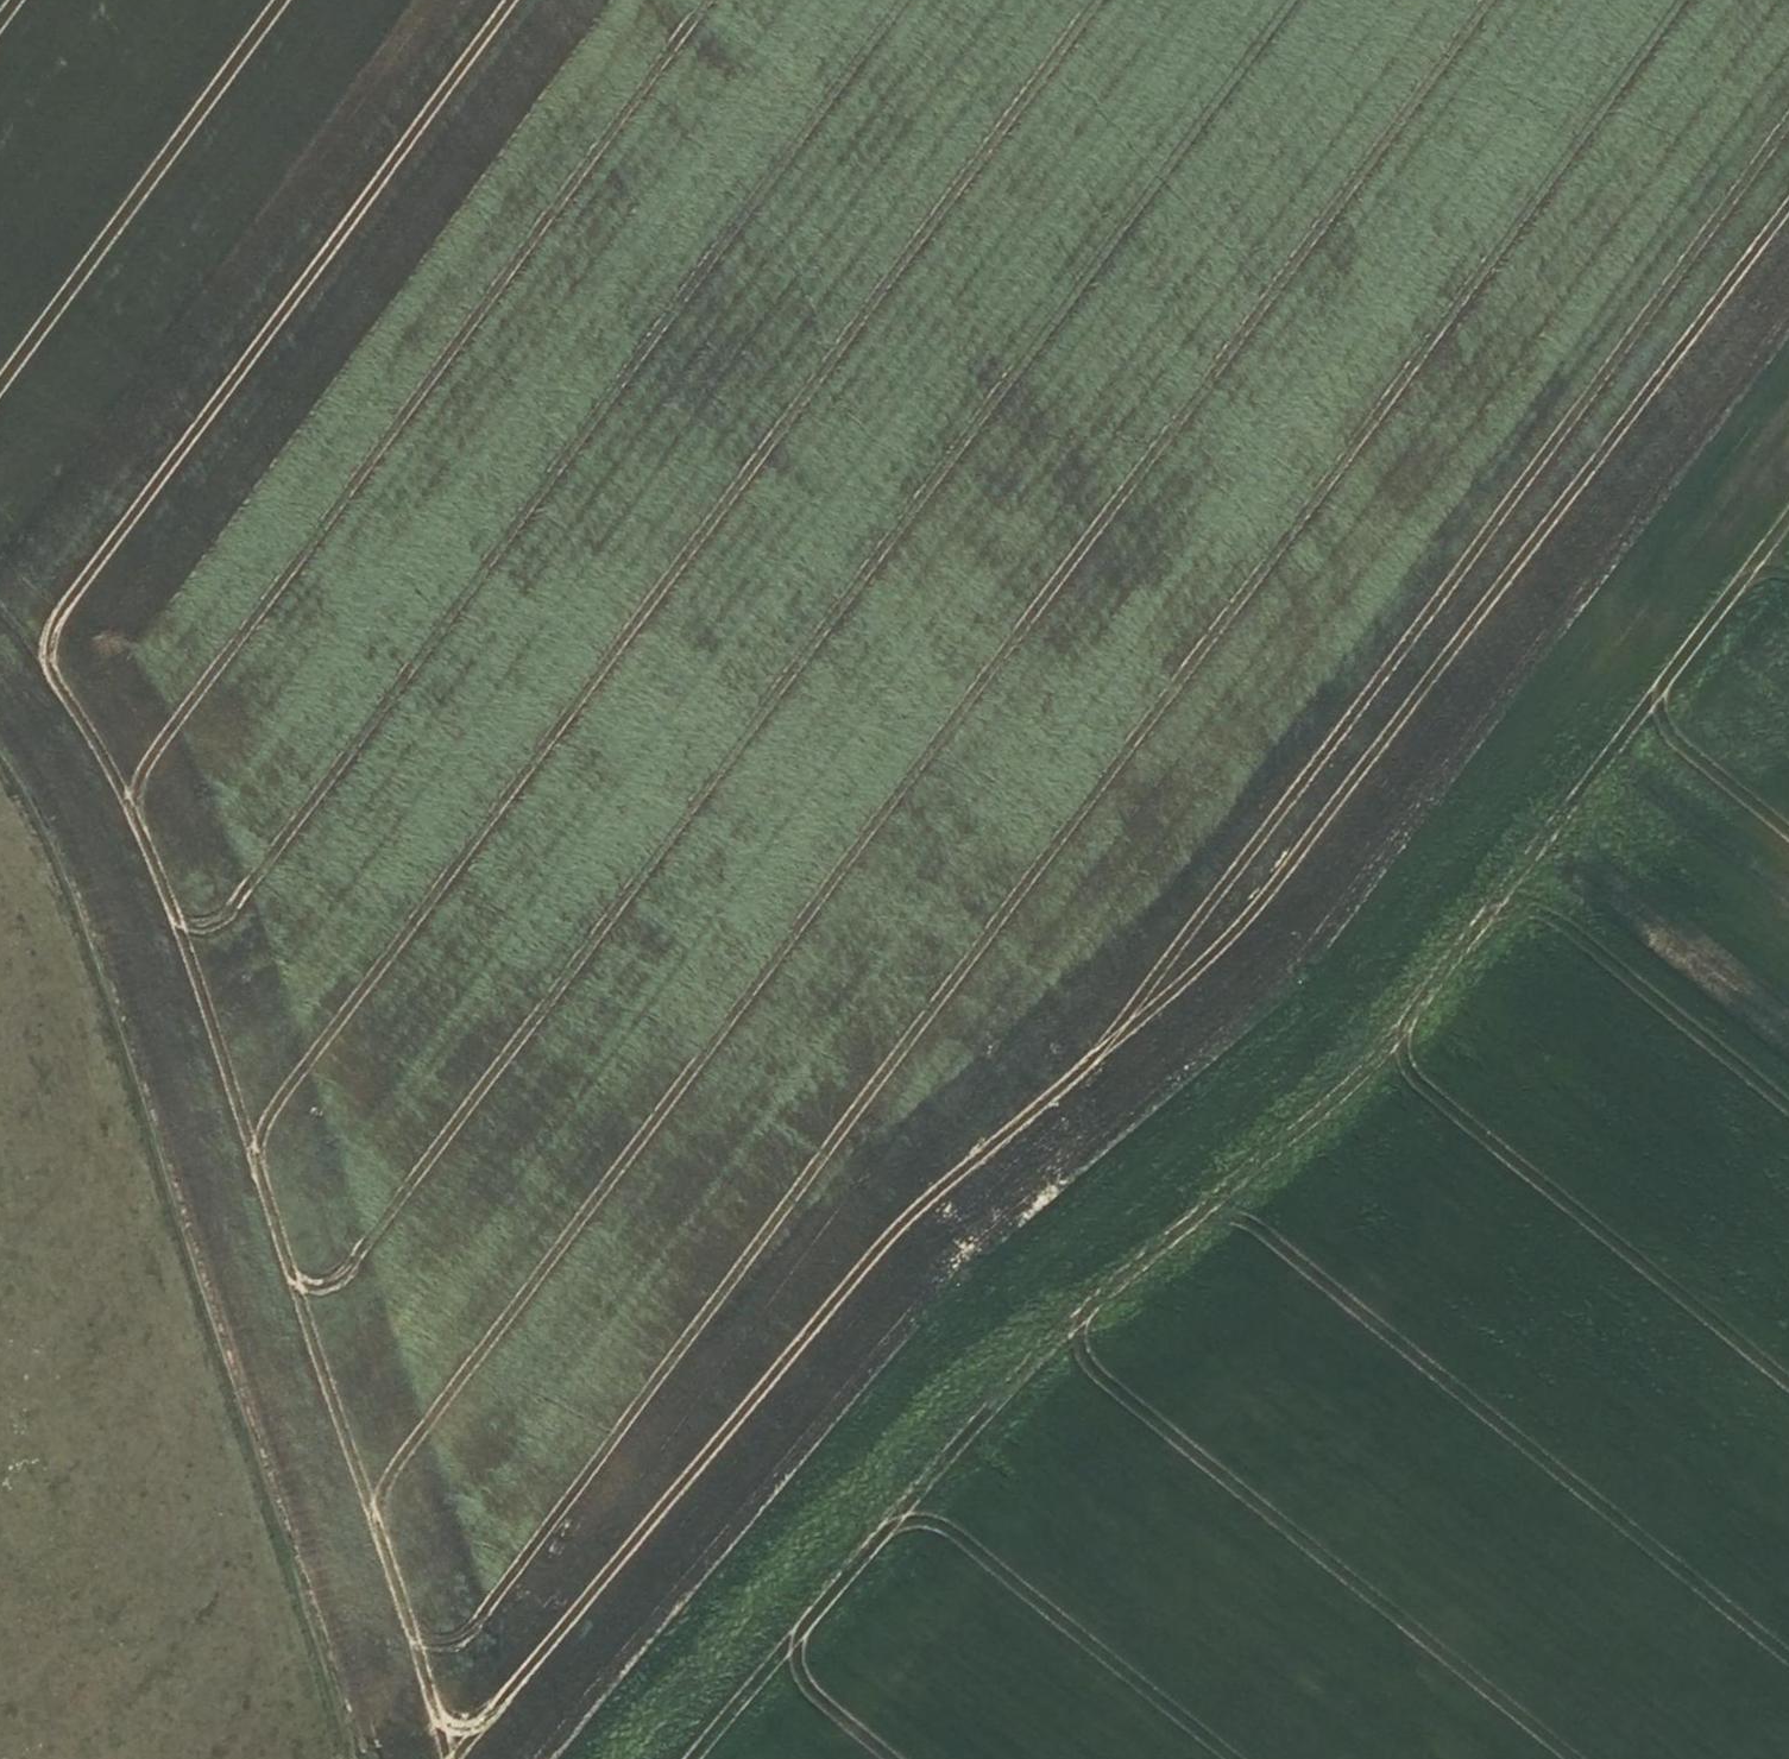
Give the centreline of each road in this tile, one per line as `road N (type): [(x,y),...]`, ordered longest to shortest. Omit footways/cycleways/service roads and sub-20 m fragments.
road 1 (track): [(350,1758),(123,1036),(49,840),(0,750)]

